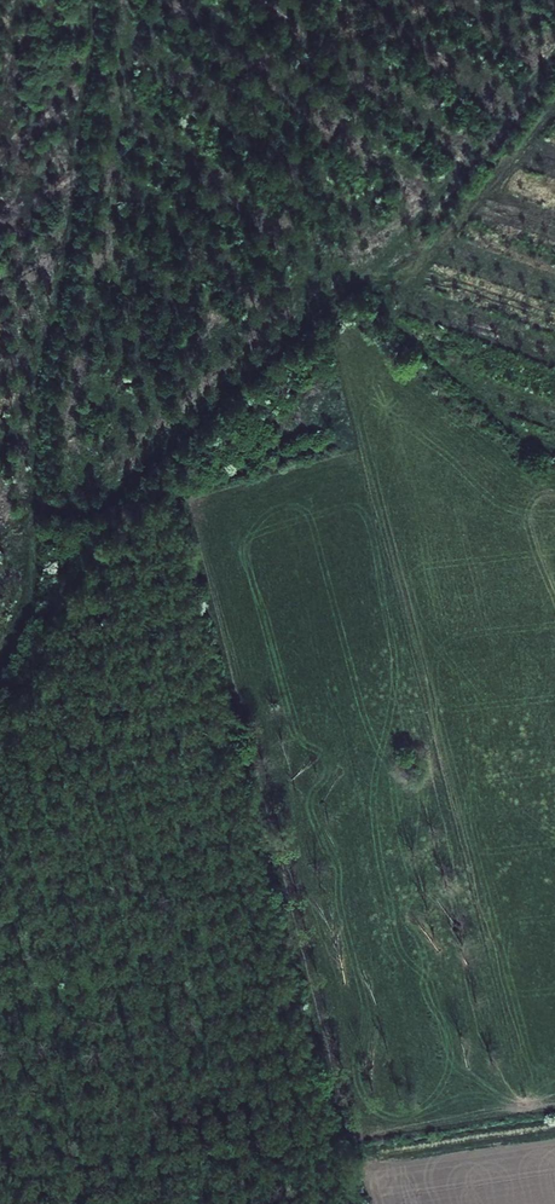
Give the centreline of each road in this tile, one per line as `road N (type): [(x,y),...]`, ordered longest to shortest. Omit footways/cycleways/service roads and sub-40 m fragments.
road 1 (track): [(554,1133),(426,1148)]

